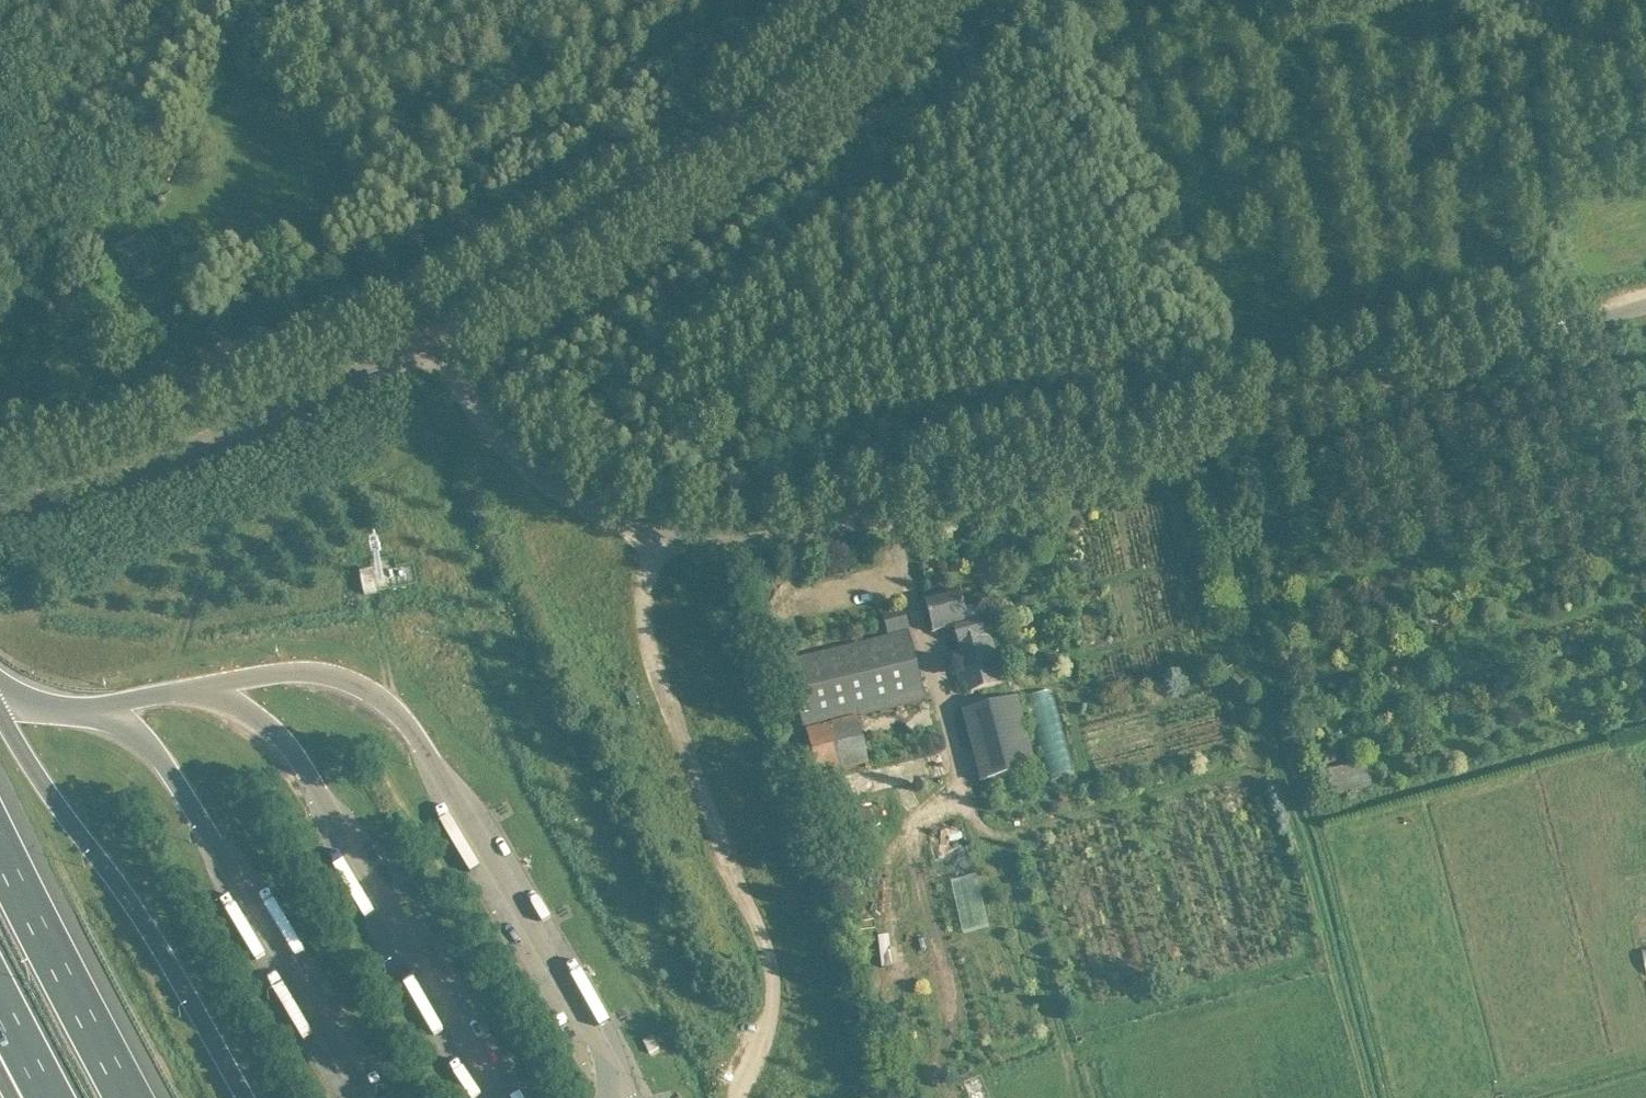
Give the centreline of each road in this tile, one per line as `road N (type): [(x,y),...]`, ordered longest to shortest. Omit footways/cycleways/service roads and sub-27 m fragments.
road 1 (unclassified): [(444,335),(483,421),(556,488),(653,544),(811,536),(1645,305)]
road 2 (tertiary): [(444,335),(555,282),(644,224),(913,0)]
road 3 (tertiary): [(0,512),(297,405),(444,335)]
road 4 (motorway): [(132,1097),(0,845)]

